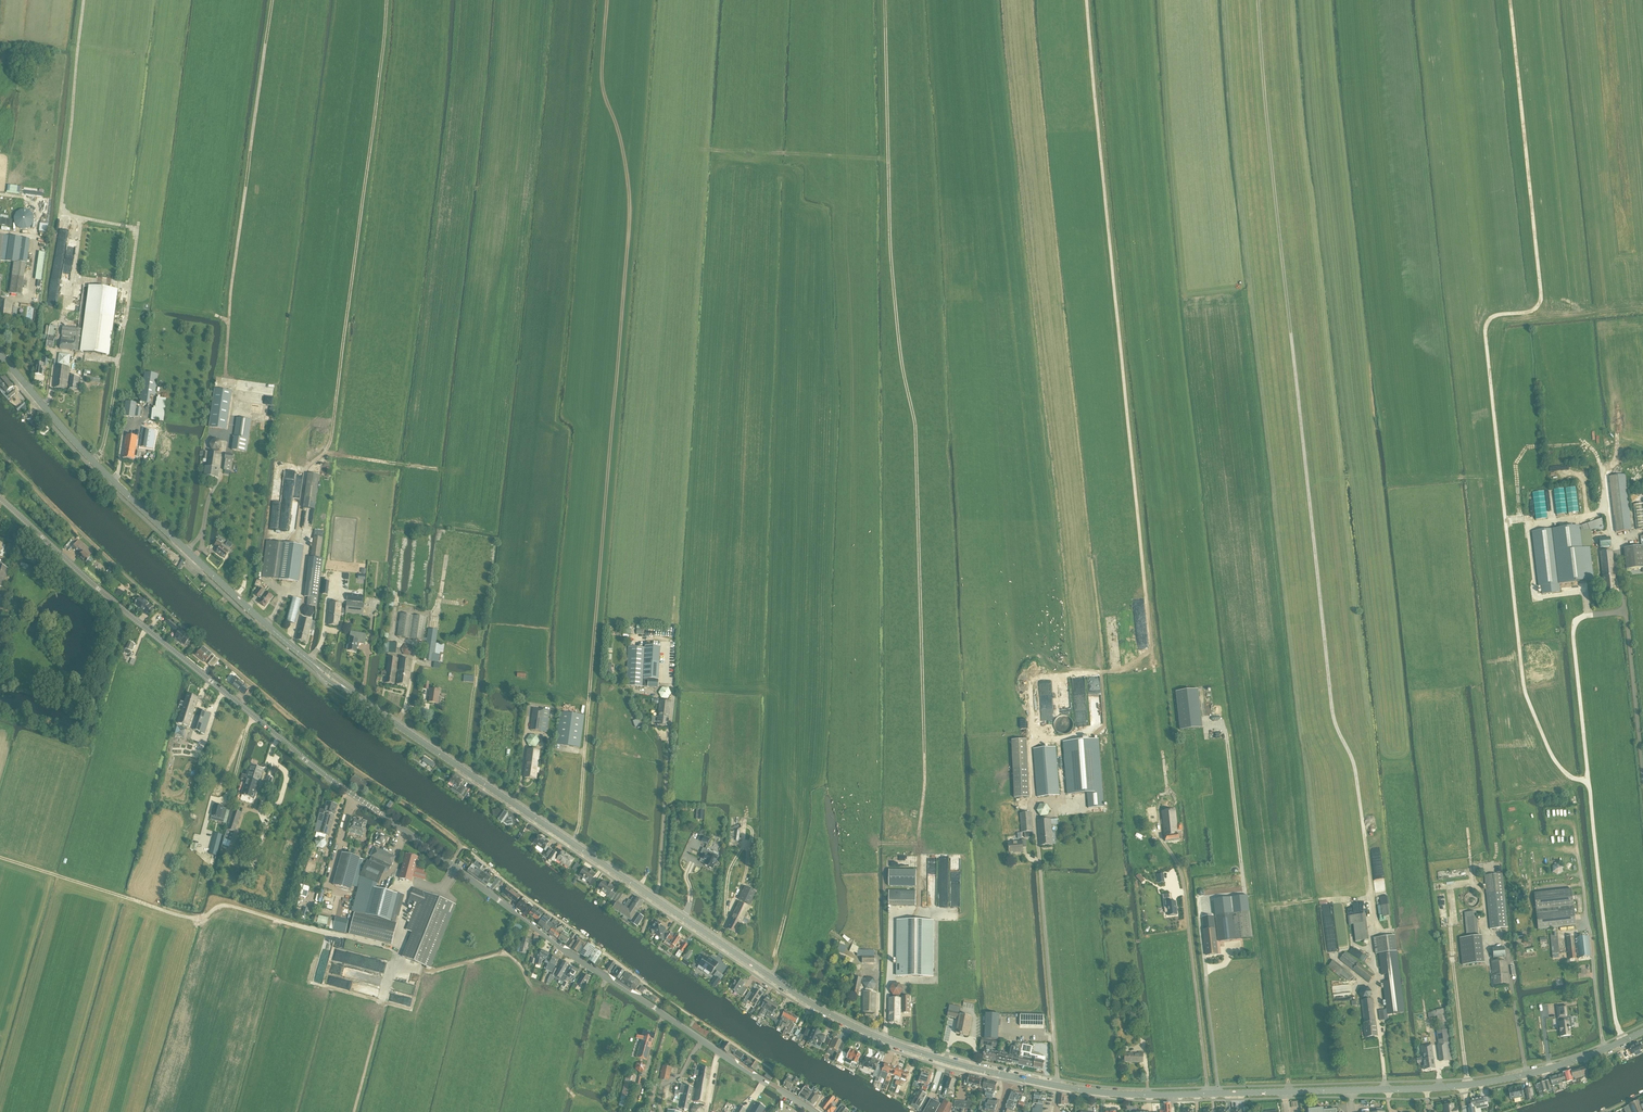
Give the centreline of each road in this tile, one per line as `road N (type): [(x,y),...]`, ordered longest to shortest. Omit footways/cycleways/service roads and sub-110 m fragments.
road 1 (secondary): [(1008,1076),(886,1041),(799,996),(330,677),(113,482),(0,355)]
road 2 (track): [(1208,1094),(1184,880),(1163,843),(1157,797),(1168,793),(1087,0)]
road 3 (track): [(1258,0),(1334,699),(1357,762),(1386,1089)]
road 4 (track): [(886,1041),(897,914),(918,909),(928,796),(915,421),(890,234),(886,0)]
road 5 (tertiary): [(816,1111),(567,952),(305,760),(0,498)]
road 6 (track): [(1590,779),(1571,779),(1556,763),(1524,691),(1485,328),(1495,316),(1536,308),(1541,296),(1509,0)]
road 7 (track): [(357,696),(365,684),(440,107),(446,0)]
road 8 (secondary): [(1197,1094),(1469,1085),(1577,1060),(1642,1031)]
road 9 (track): [(331,444),(387,0)]
road 10 (track): [(43,406),(74,244),(58,237),(85,0)]
road 11 (track): [(1219,1093),(1198,899),(1245,893),(1226,730)]
road 12 (track): [(607,0),(602,77),(619,132),(630,220),(617,373)]
road 13 (track): [(0,857),(184,917),(229,905),(334,935)]
road 14 (track): [(152,128),(109,441),(94,463)]
road 15 (track): [(229,319),(273,0)]
road 16 (track): [(185,550),(202,537),(238,389),(226,382),(229,319),(207,312)]
road 17 (track): [(1642,771),(1608,512)]
road 18 (track): [(891,161),(774,150),(771,200),(791,205),(795,243)]
road 19 (track): [(355,1111),(382,1003),(322,984),(334,935)]
road 20 (track): [(1287,1092),(1271,906)]
road 21 (track): [(591,674),(572,842)]

